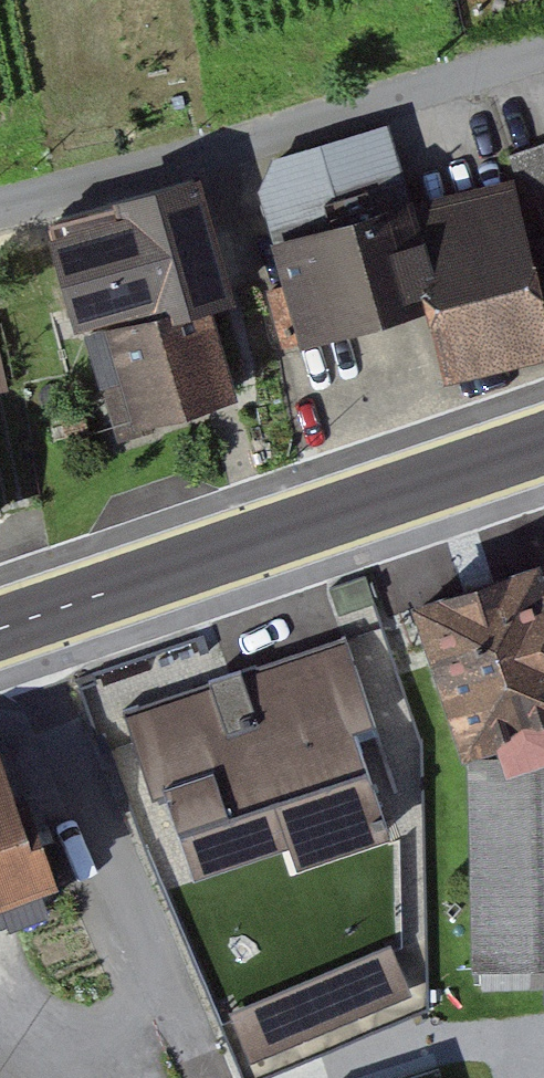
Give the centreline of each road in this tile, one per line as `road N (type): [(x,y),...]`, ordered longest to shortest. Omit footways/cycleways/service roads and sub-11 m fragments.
road 1 (primary): [(0,629),(543,445)]
road 2 (residential): [(543,57),(0,191)]

